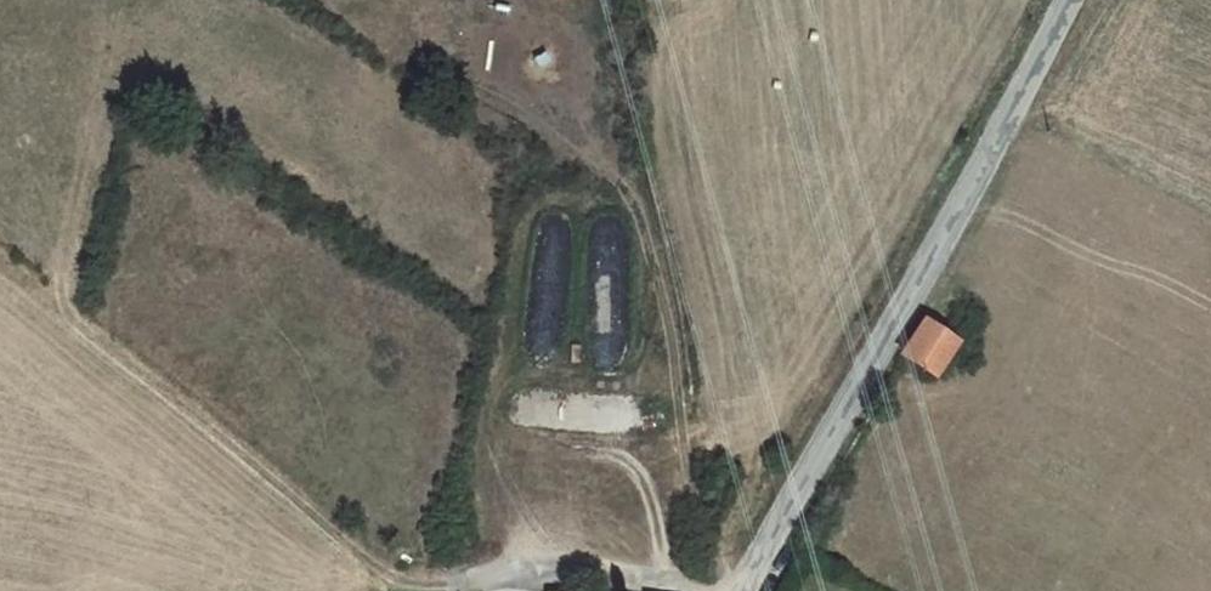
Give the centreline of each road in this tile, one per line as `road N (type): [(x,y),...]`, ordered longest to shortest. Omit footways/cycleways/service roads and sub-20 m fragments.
road 1 (unclassified): [(1067,0),(742,590)]

